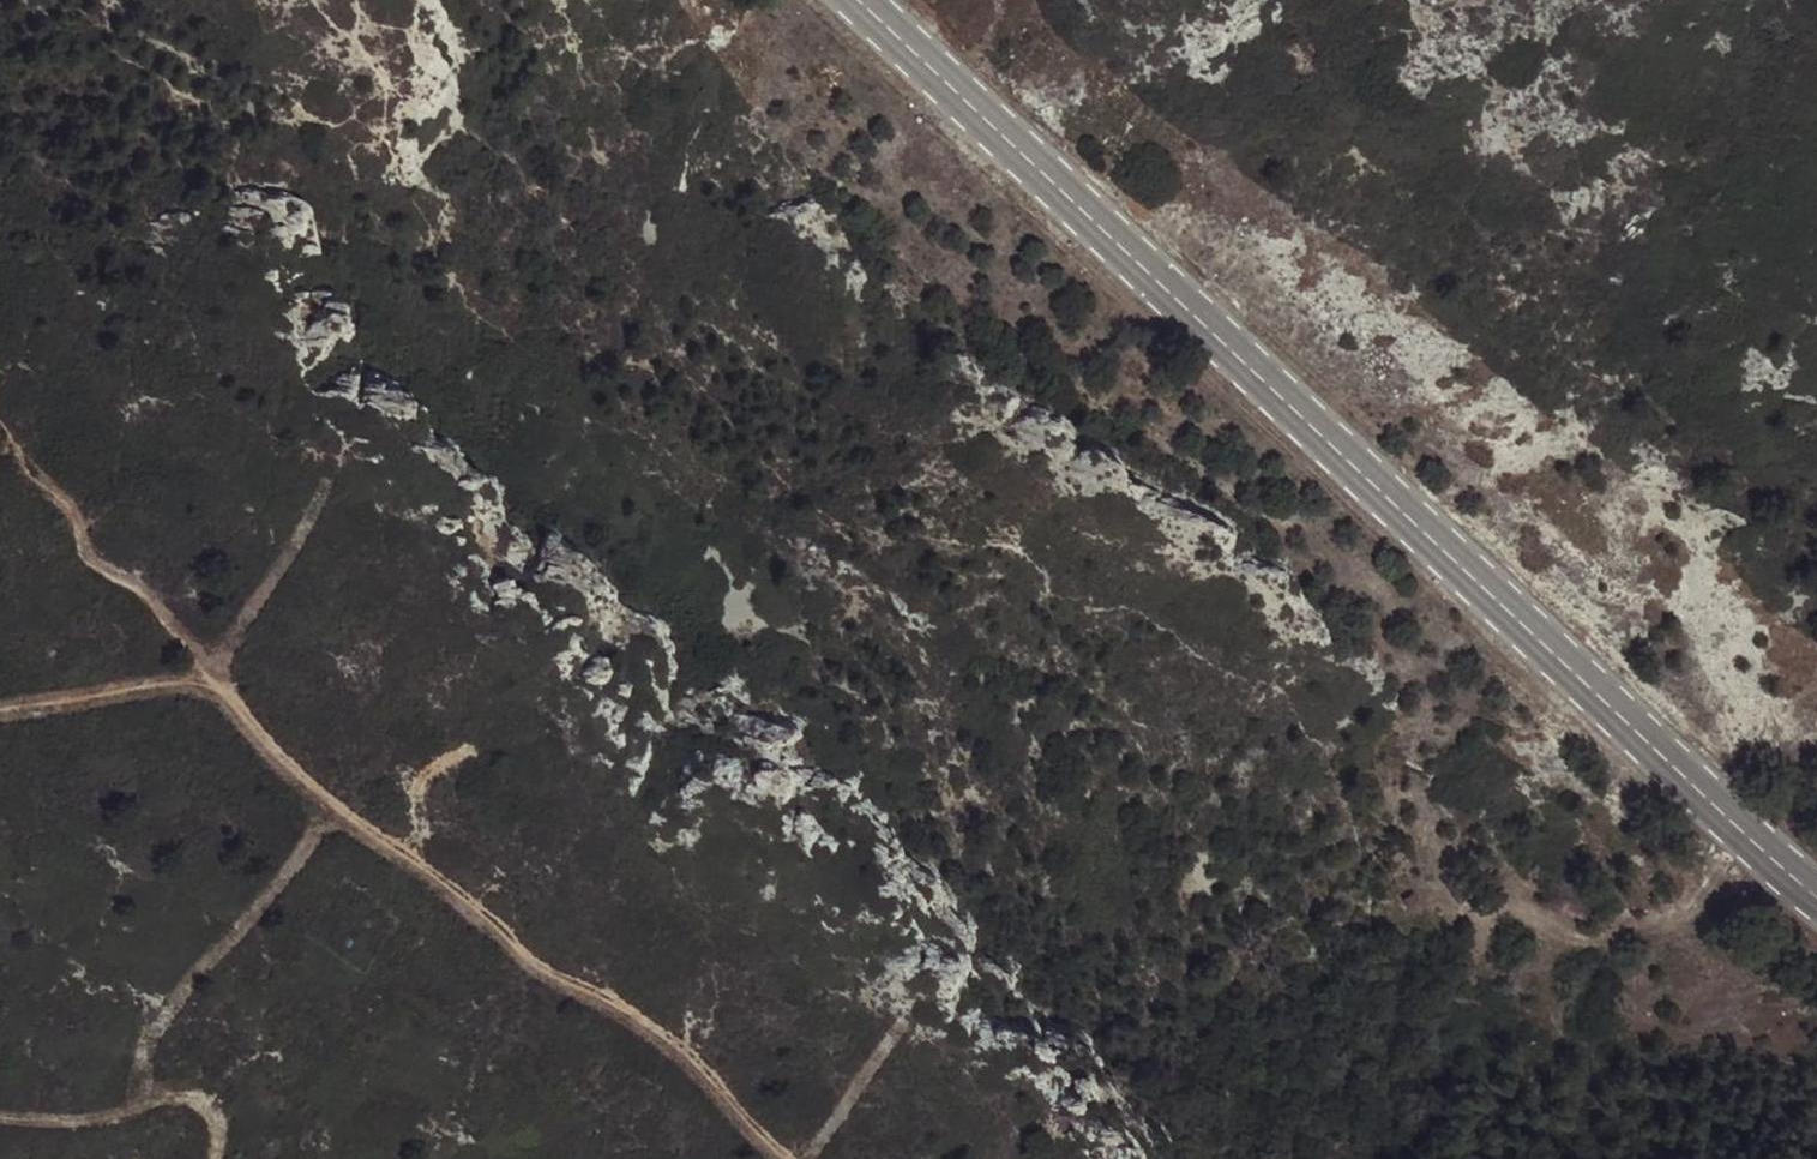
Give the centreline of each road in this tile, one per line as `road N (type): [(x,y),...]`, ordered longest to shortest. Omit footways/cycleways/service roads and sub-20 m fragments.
road 1 (tertiary): [(860,0),(1714,810),(1816,897)]
road 2 (track): [(0,702),(199,677),(244,710),(311,786),(493,916),(533,957),(684,1038),(765,1137),(796,1158)]

